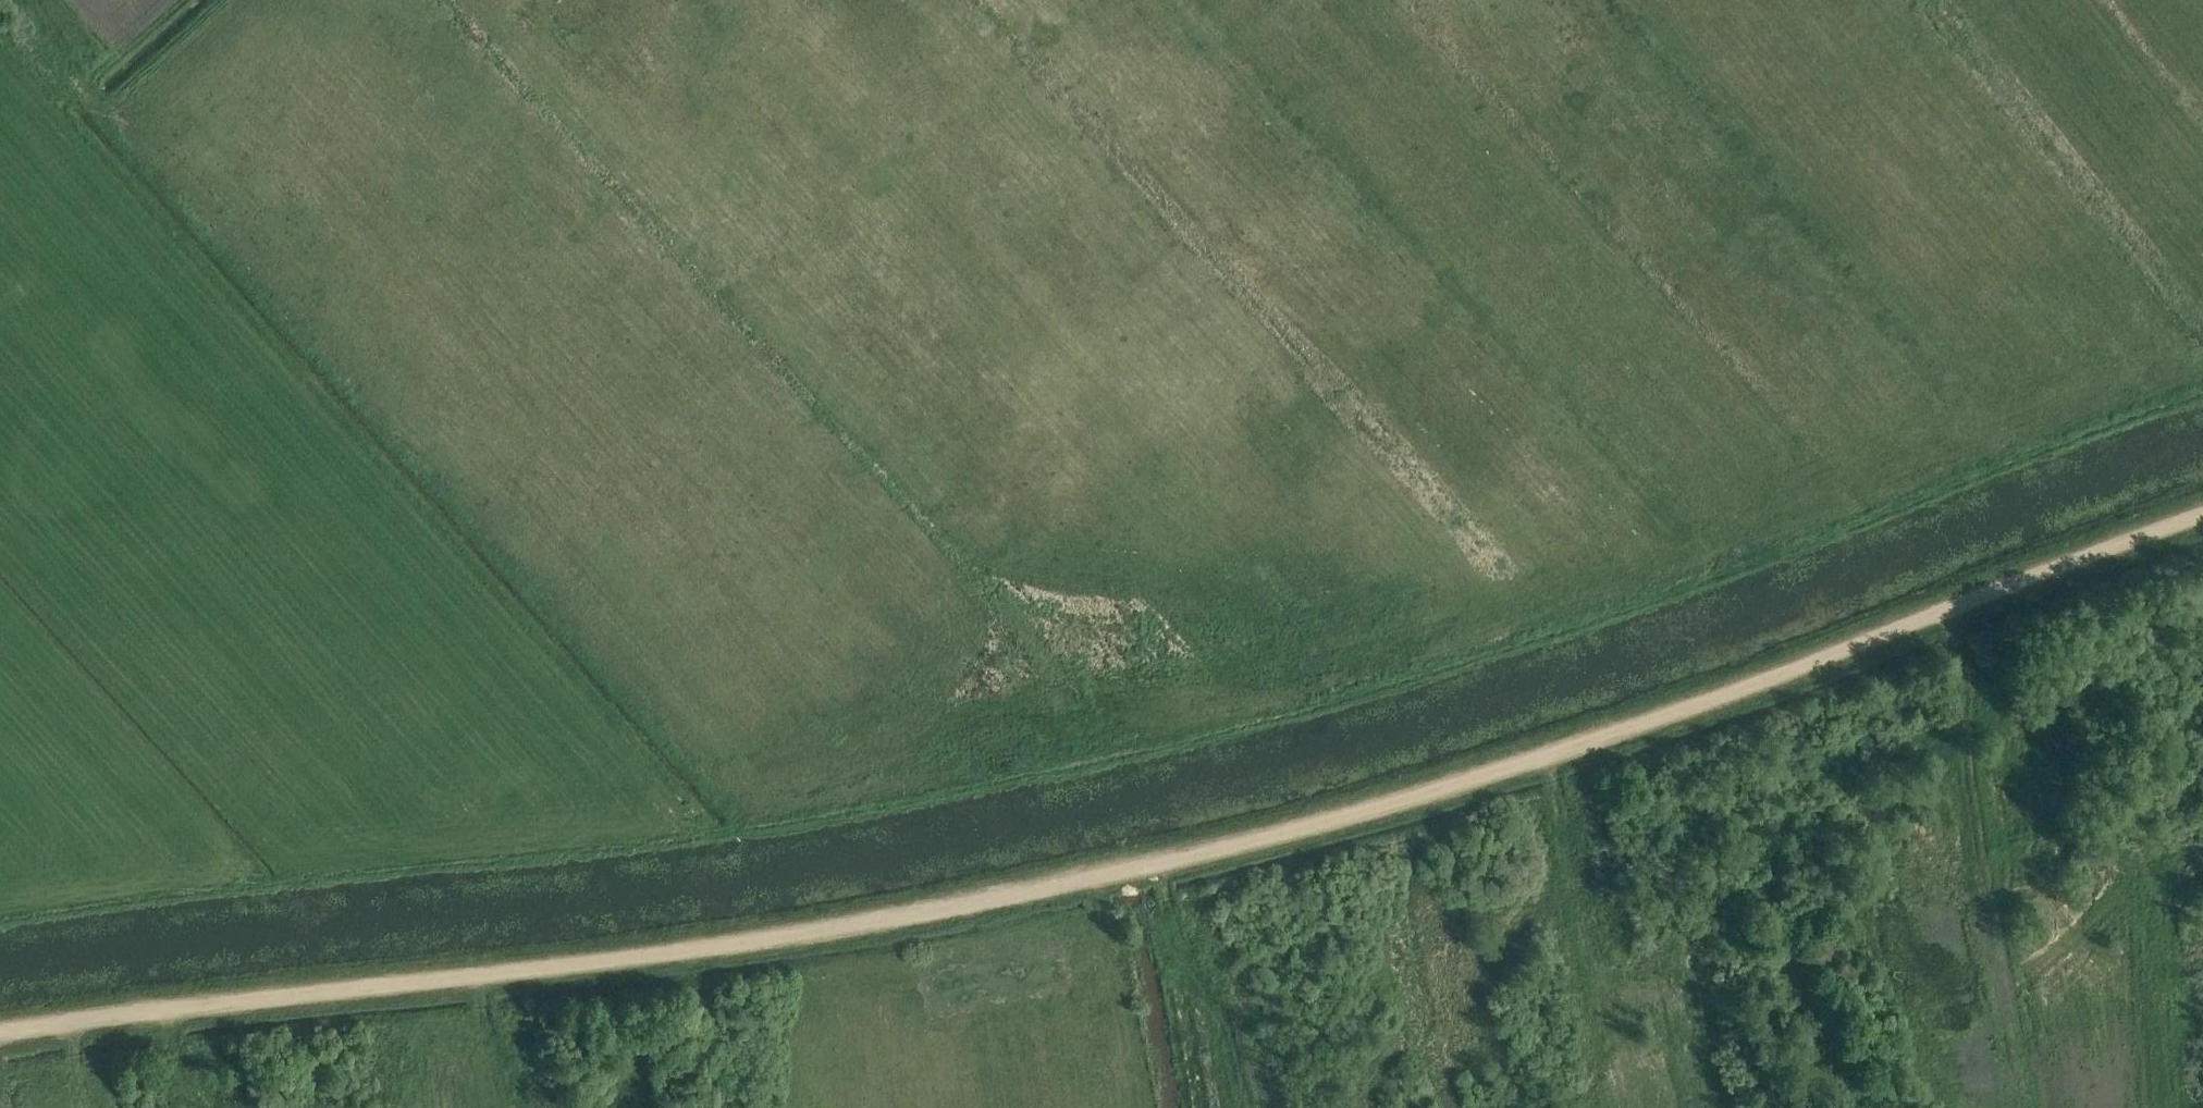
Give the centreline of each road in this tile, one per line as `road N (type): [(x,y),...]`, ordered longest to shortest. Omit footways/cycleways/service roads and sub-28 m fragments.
road 1 (track): [(0,1032),(761,936),(1136,865),(1490,772),(2202,516)]
road 2 (track): [(2037,1107),(1975,812),(1967,667),(1946,610)]

